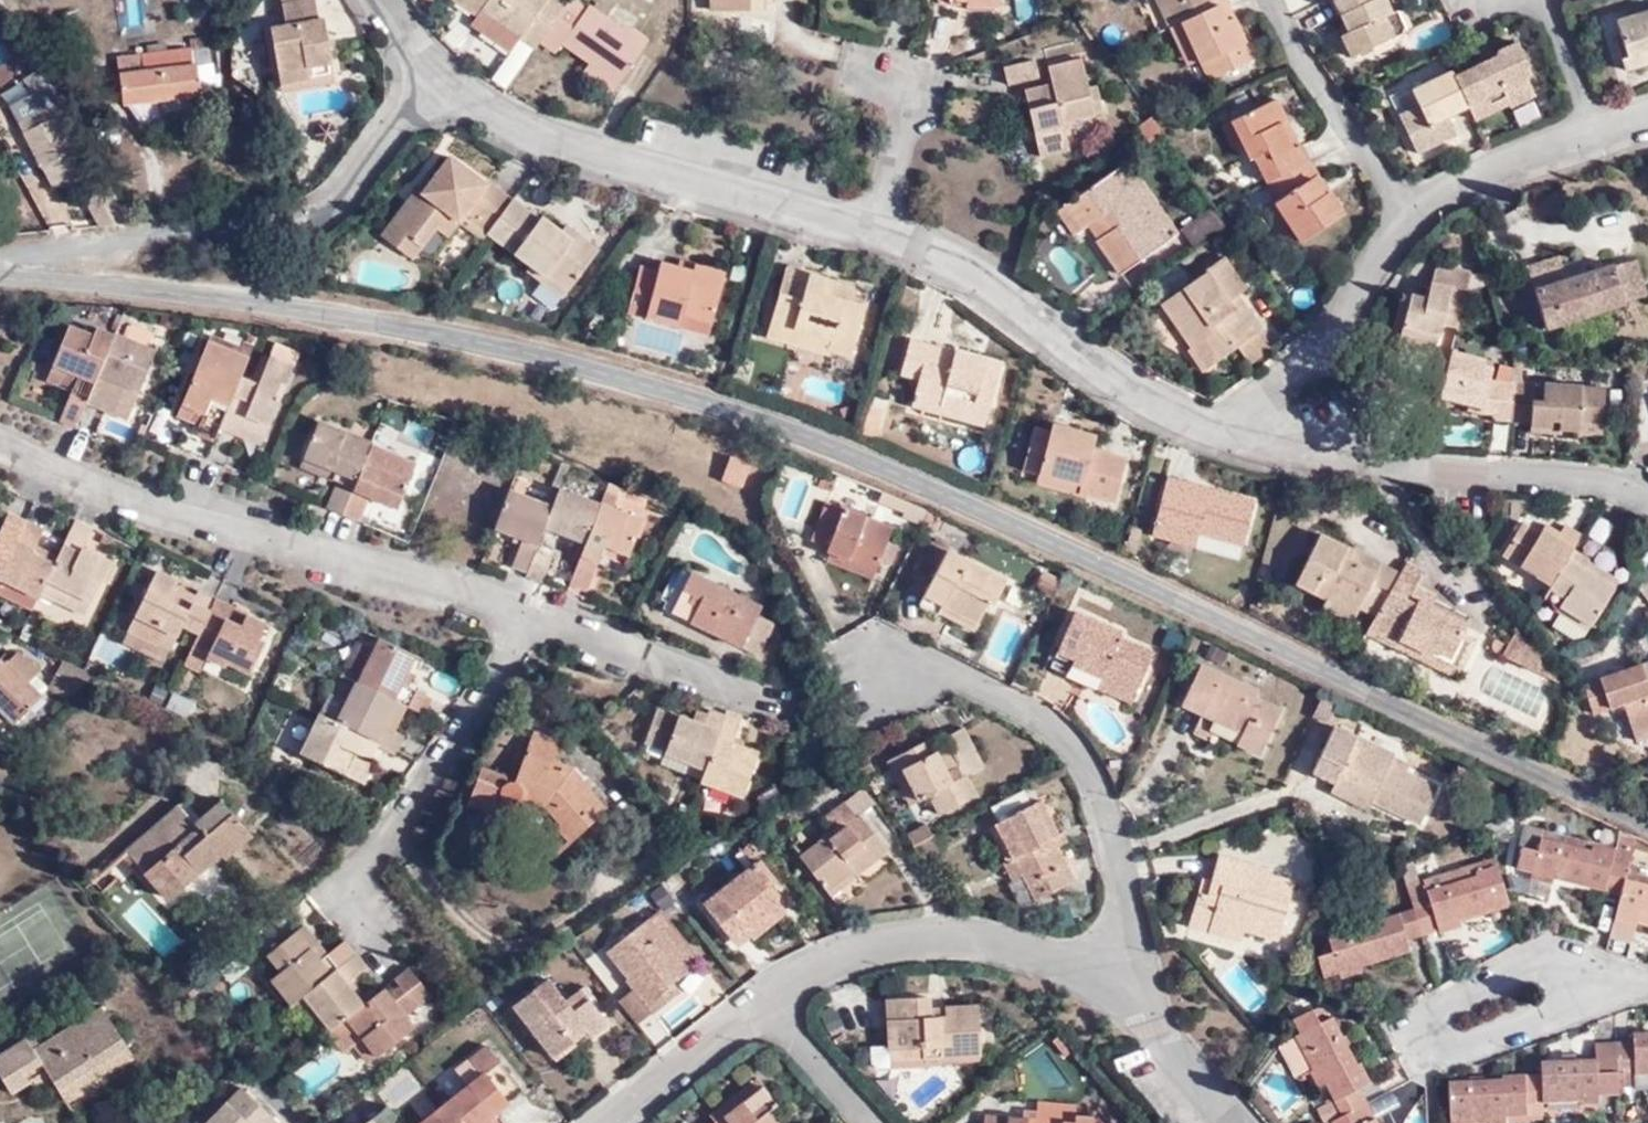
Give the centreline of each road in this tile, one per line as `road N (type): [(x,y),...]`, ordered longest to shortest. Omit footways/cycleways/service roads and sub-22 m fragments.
road 1 (residential): [(0,452),(516,621)]
road 2 (residential): [(437,69),(514,122),(609,159),(884,235)]
road 3 (residential): [(1647,500),(1628,481),(1367,470),(1225,431)]
road 4 (residential): [(1647,987),(1435,1065),(1423,1020),(1561,951)]
road 5 (residential): [(884,235),(968,268),(1169,410),(1225,431)]
road 6 (residential): [(516,621),(471,714),(375,857),(367,928)]
road 7 (residential): [(516,621),(795,699)]
road 8 (residential): [(1225,431),(1326,351),(1376,267),(1413,225)]
road 9 (residential): [(236,235),(331,207),(437,69)]
road 10 (residential): [(1413,225),(1271,0)]
road 11 (residential): [(1413,225),(1439,195),(1605,138)]
road 12 (residential): [(867,72),(920,87),(884,235)]
road 13 (residential): [(0,256),(159,242)]
road 14 (residential): [(1557,0),(1605,138)]

